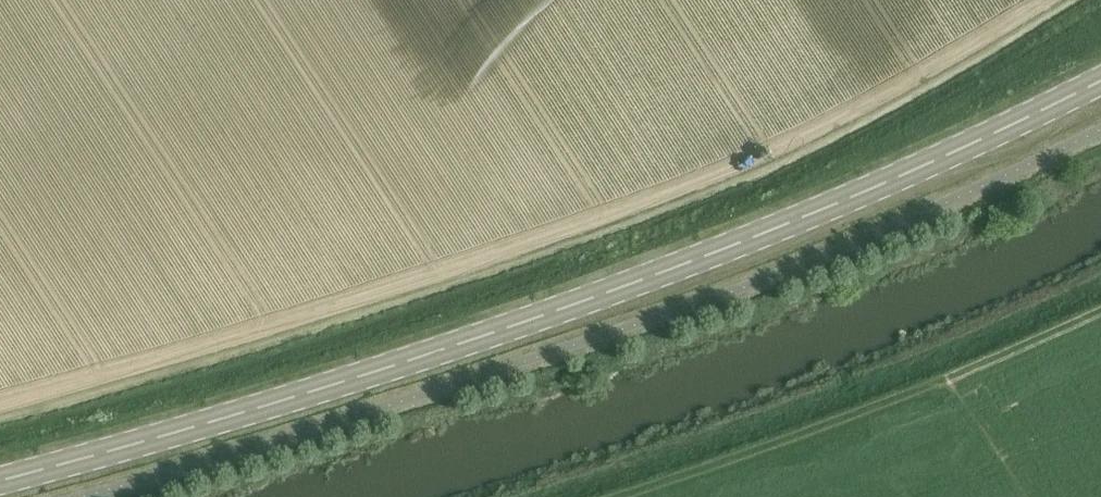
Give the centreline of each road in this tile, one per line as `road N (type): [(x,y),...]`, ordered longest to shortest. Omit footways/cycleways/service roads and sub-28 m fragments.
road 1 (secondary): [(0,485),(230,429),(442,361),(891,185),(1100,83)]

